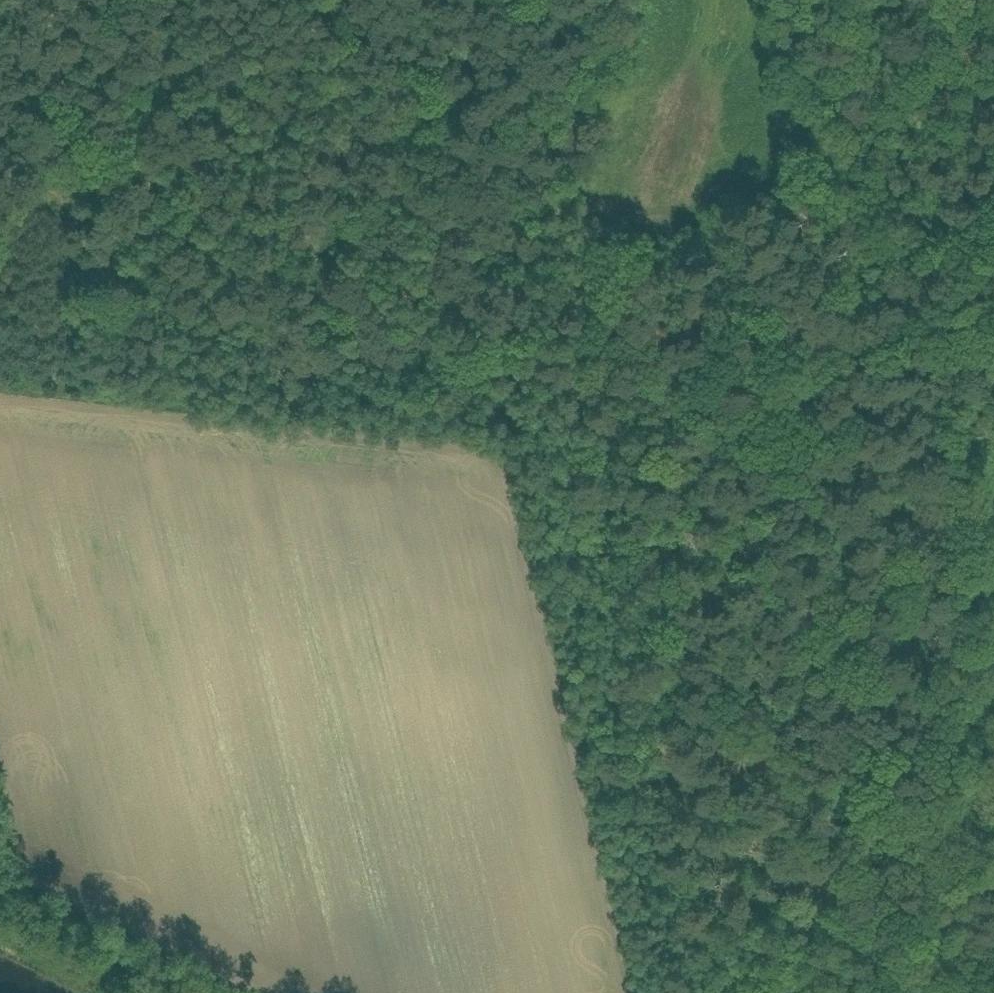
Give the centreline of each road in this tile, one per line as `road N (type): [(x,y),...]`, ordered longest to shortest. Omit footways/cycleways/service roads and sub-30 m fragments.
road 1 (track): [(0,933),(121,992)]

